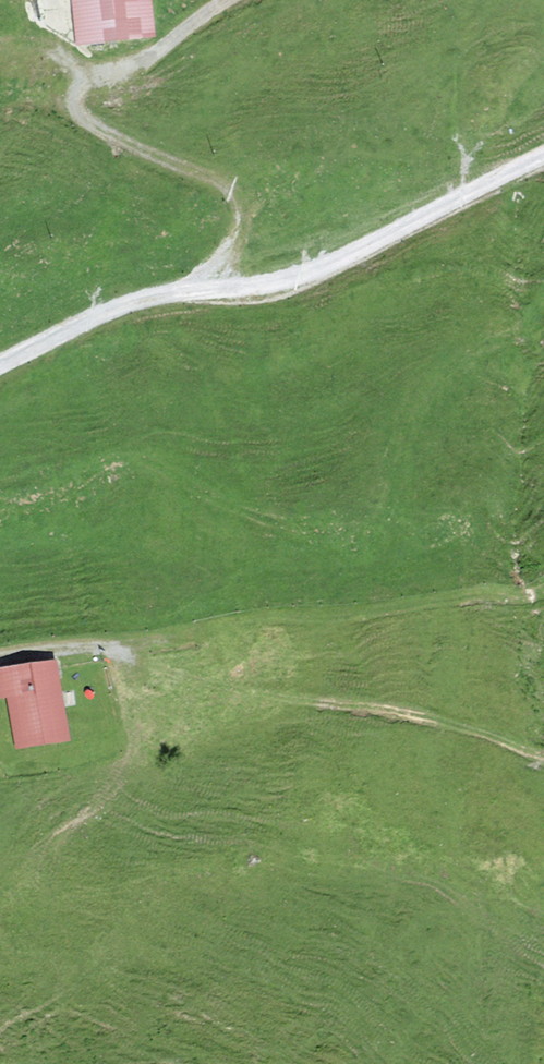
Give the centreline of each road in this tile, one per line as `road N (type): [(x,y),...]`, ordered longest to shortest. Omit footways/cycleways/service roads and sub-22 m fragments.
road 1 (unclassified): [(543,161),(454,199),(279,293),(131,301),(0,364)]
road 2 (track): [(226,0),(108,84),(61,73),(66,109),(234,195),(242,227),(206,296)]
road 3 (track): [(124,646),(222,693),(403,718),(543,760)]
road 4 (track): [(178,639),(0,662)]

